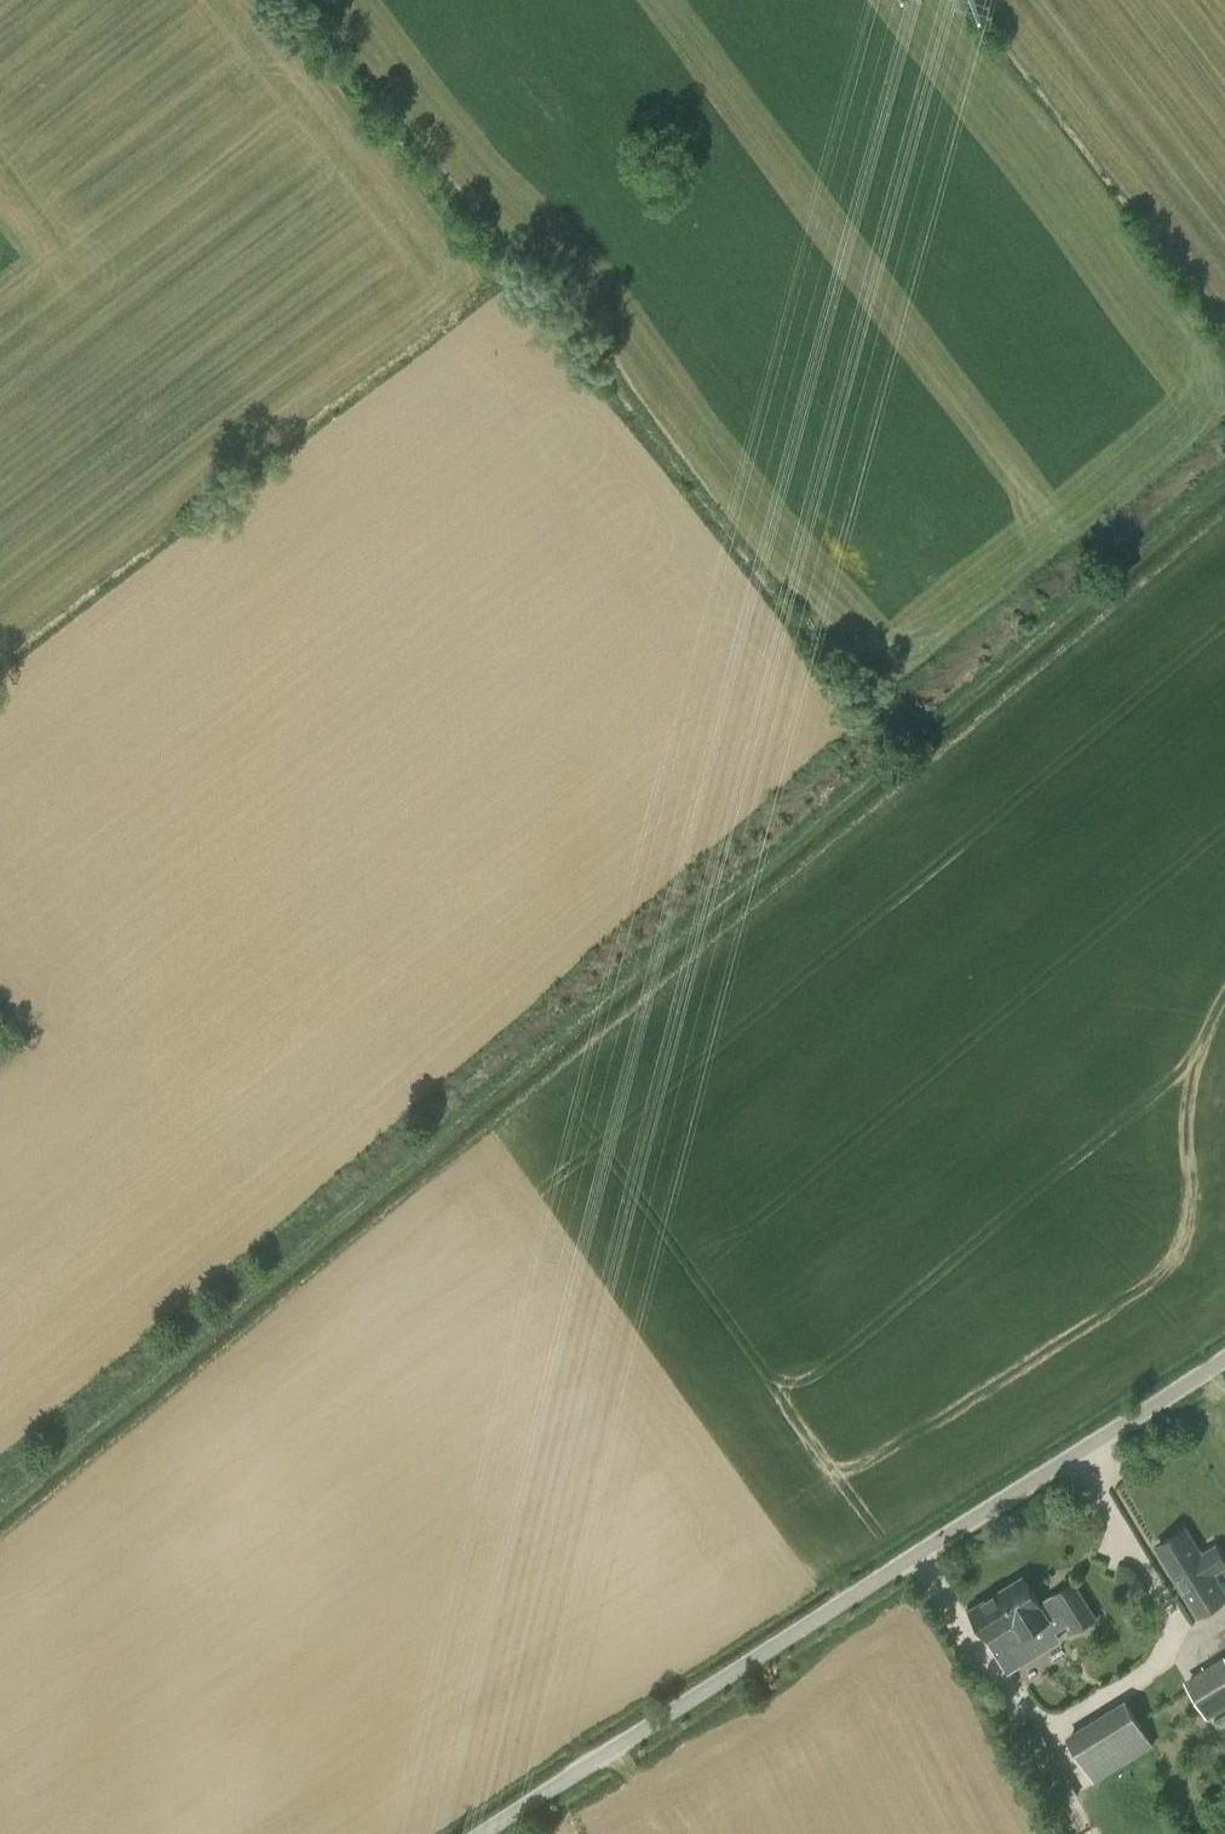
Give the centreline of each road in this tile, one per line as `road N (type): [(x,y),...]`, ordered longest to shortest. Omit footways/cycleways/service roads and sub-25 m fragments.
road 1 (unclassified): [(484,1833),(1224,1356)]

